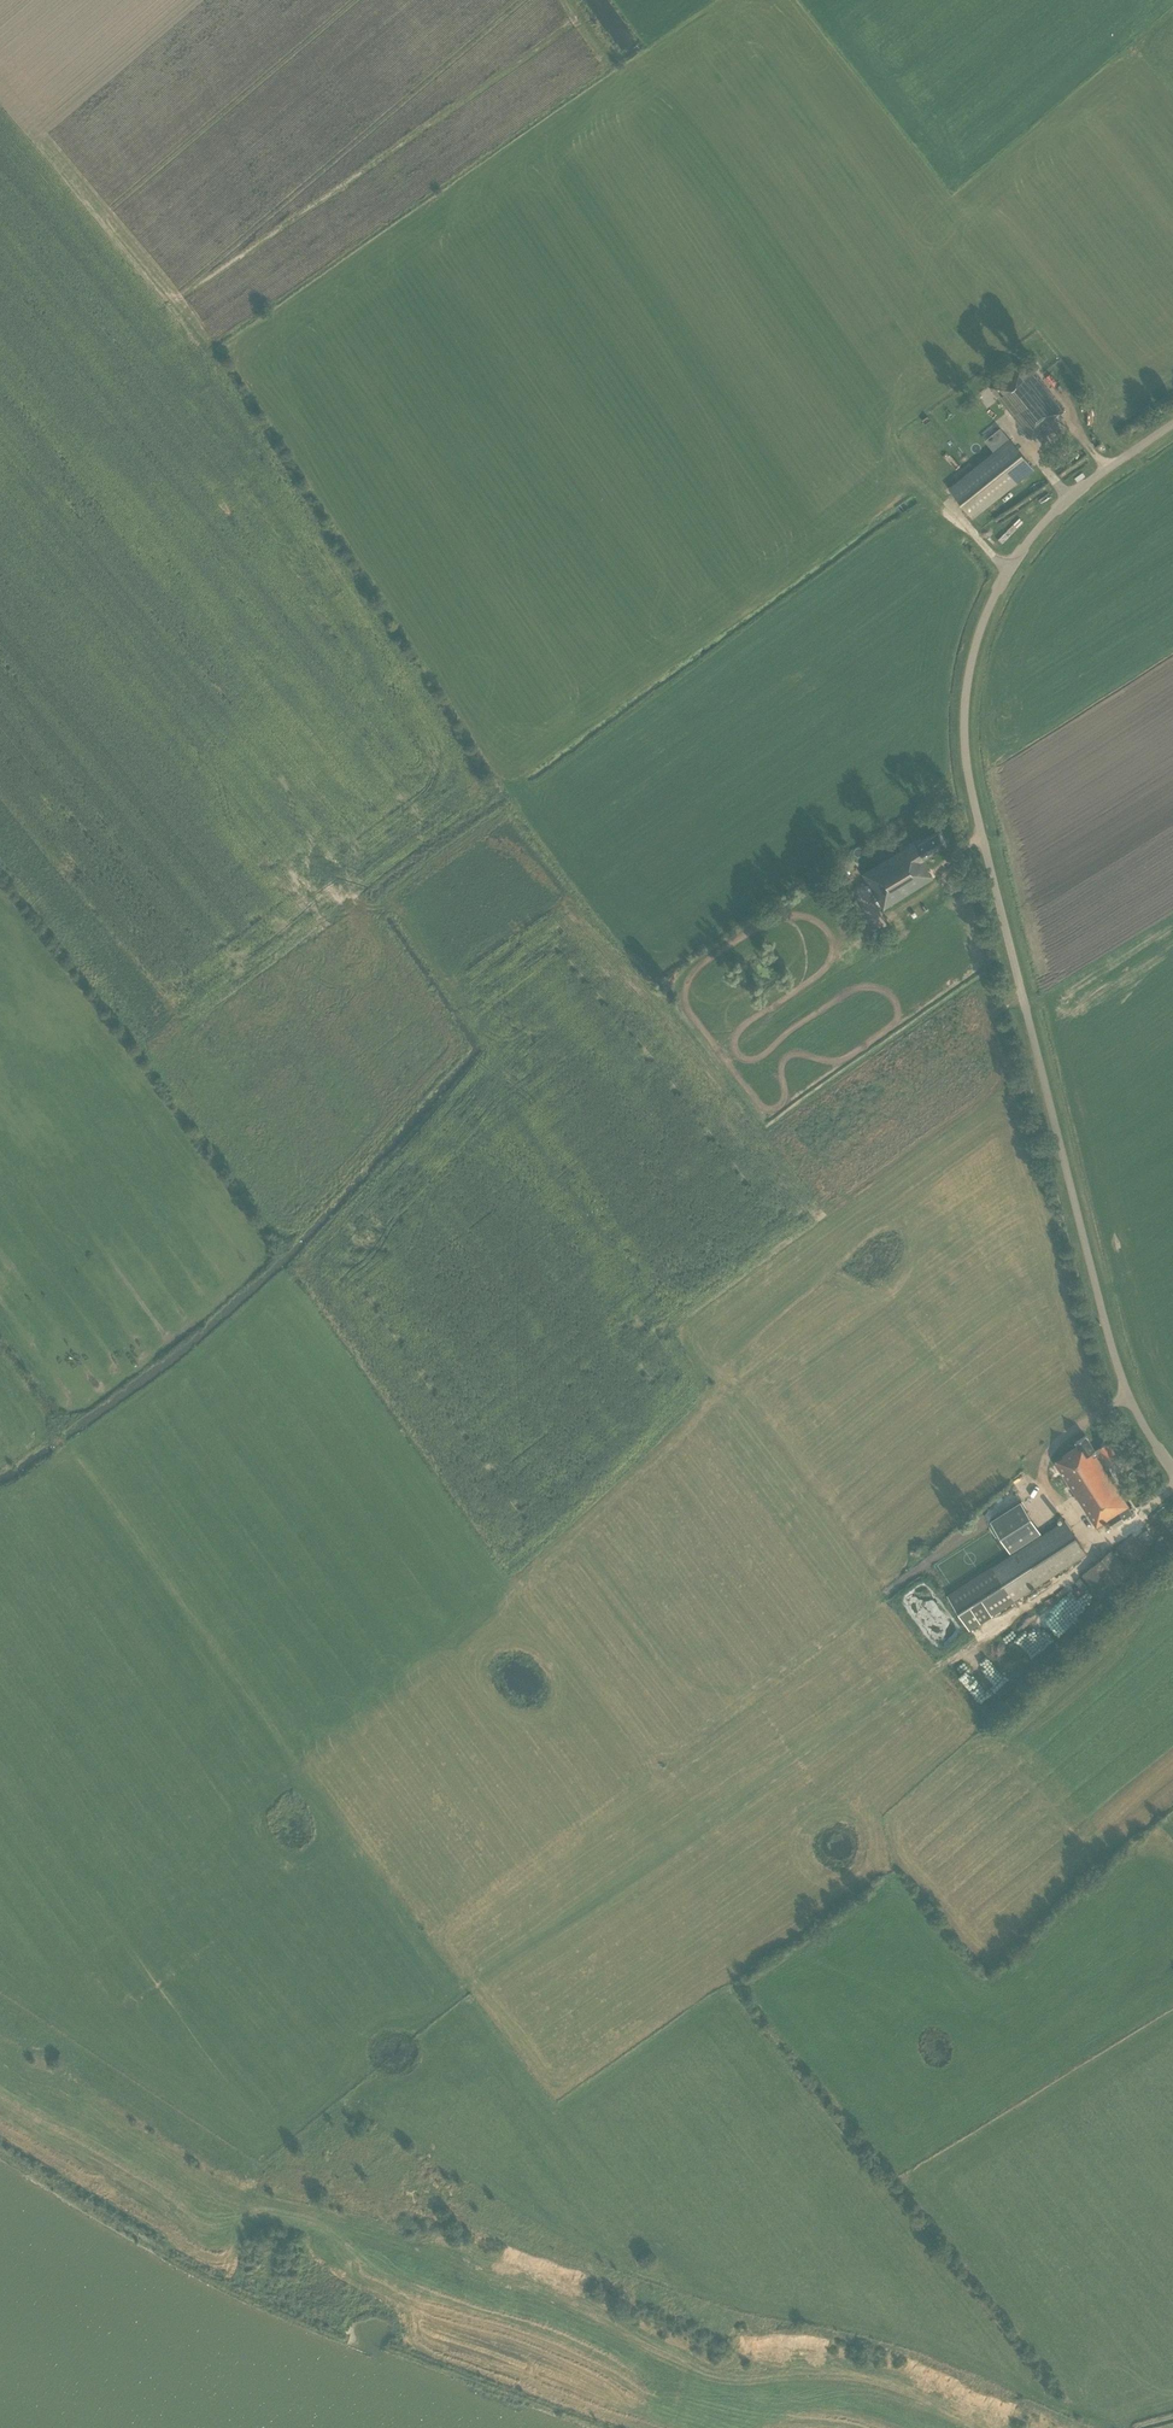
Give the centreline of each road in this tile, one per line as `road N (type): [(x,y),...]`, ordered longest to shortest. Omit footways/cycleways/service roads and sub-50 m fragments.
road 1 (unclassified): [(1172,1469),(1133,1404),(1107,1330),(973,796),(964,726),(979,634),(1012,565),(1069,499),(1172,424)]

